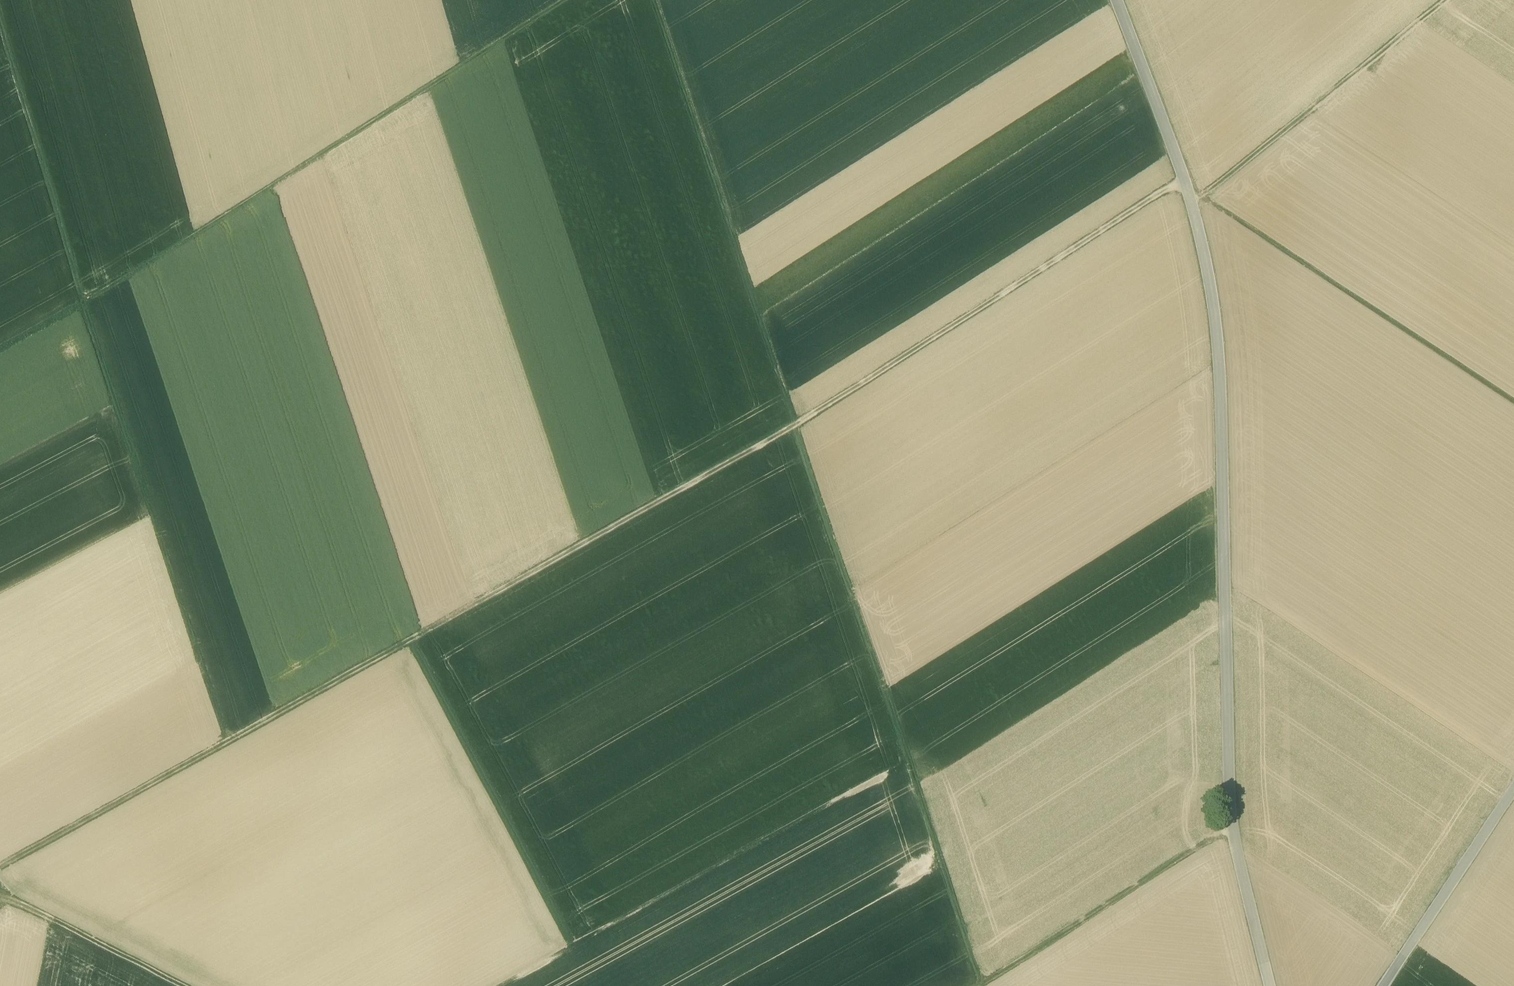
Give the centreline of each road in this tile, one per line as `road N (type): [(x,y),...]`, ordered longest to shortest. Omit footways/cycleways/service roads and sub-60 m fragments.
road 1 (track): [(0,867),(795,425),(1184,177)]
road 2 (track): [(1233,826),(983,985),(653,0)]
road 3 (unclassified): [(1268,985),(1230,793),(1213,302),(1192,199),(1117,0)]
road 4 (track): [(0,23),(83,304),(229,739)]
road 5 (track): [(563,0),(0,350)]
road 6 (track): [(409,639),(578,957),(525,985)]
road 7 (track): [(1513,406),(1202,197),(1192,199)]
road 8 (track): [(578,957),(911,772)]
road 9 (track): [(1202,197),(1444,0)]
road 10 (unclassified): [(1386,985),(1513,791)]
road 11 (track): [(0,893),(181,985)]

